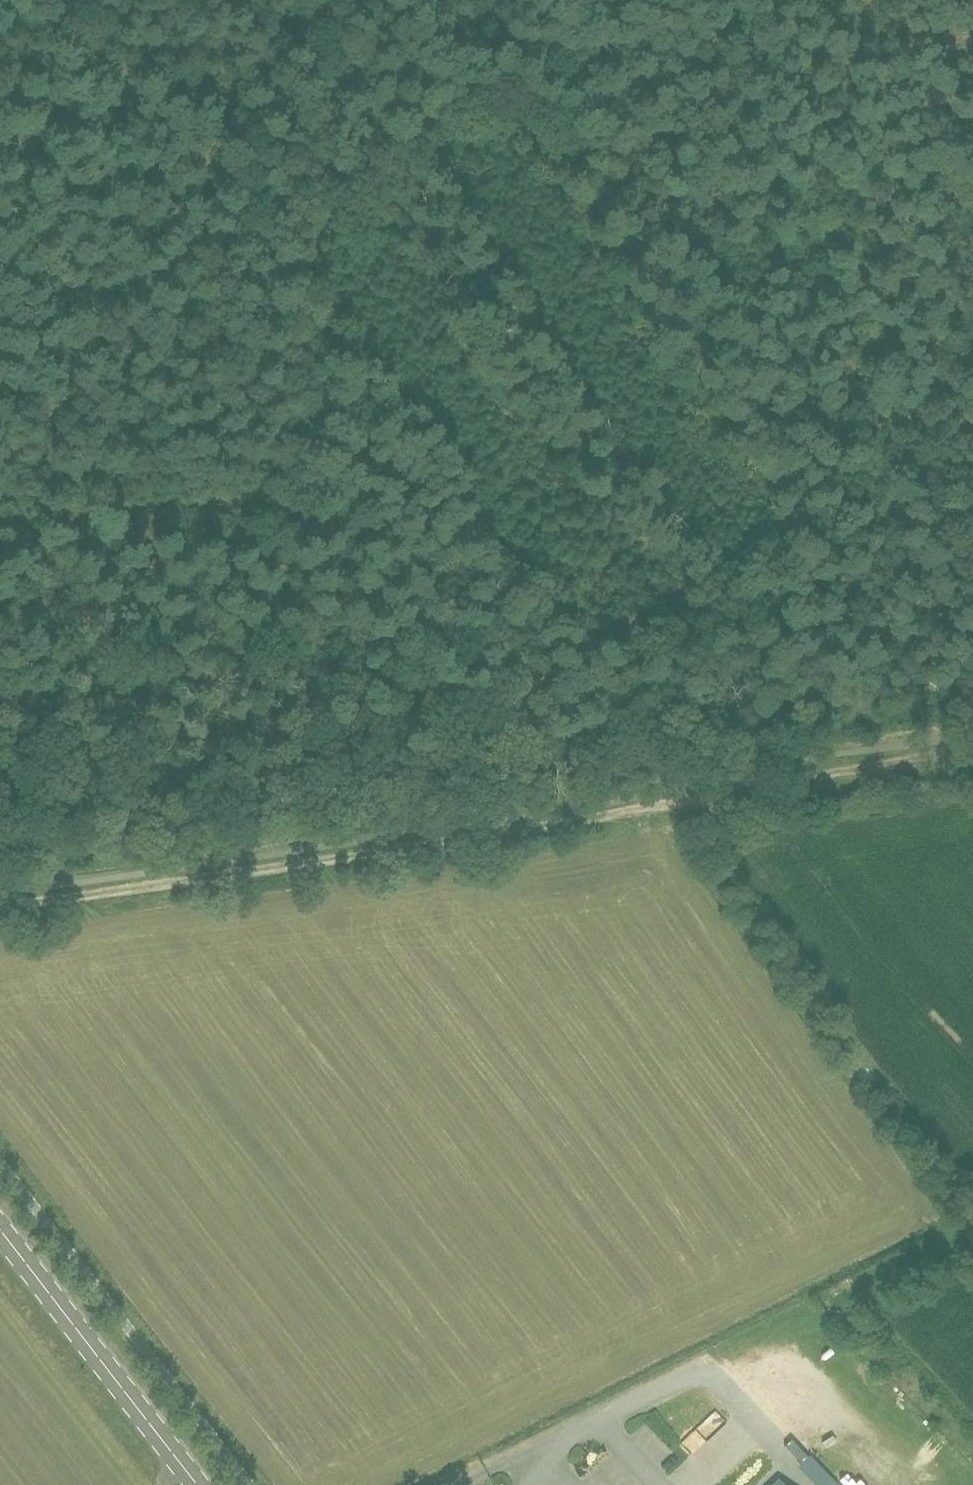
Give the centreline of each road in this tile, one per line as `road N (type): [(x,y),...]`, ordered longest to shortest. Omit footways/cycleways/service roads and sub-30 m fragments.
road 1 (track): [(0,907),(579,824),(972,756)]
road 2 (secondary): [(200,1484),(0,1232)]

